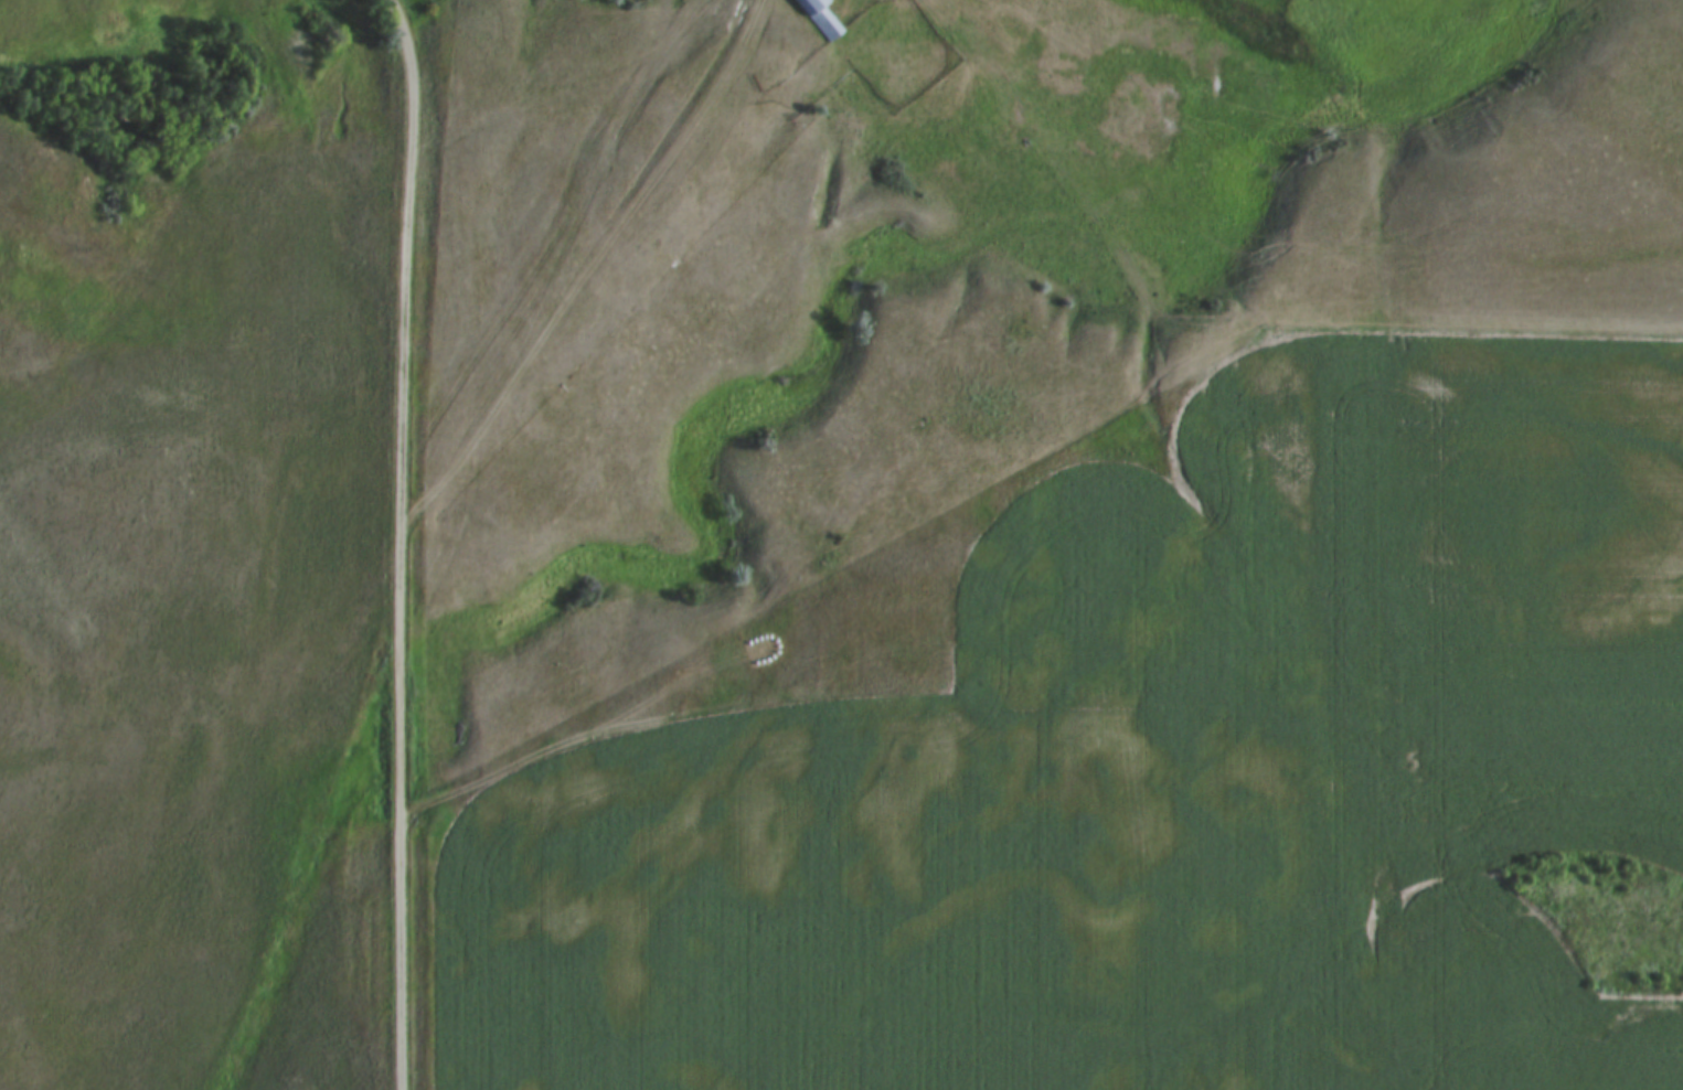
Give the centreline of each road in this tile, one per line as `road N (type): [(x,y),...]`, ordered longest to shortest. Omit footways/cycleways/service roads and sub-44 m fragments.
road 1 (track): [(765,0),(715,101),(398,535)]

